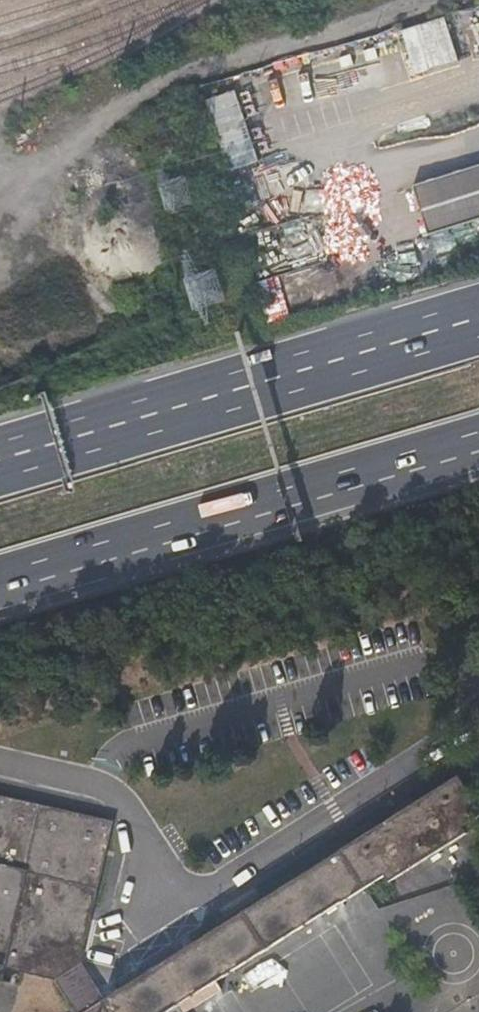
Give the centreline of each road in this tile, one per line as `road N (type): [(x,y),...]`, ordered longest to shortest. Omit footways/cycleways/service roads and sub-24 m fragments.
road 1 (residential): [(0,764),(119,801),(166,888),(190,899),(233,885),(450,743),(478,735)]
road 2 (motorway): [(0,581),(478,442)]
road 3 (motorway): [(478,326),(0,465)]

